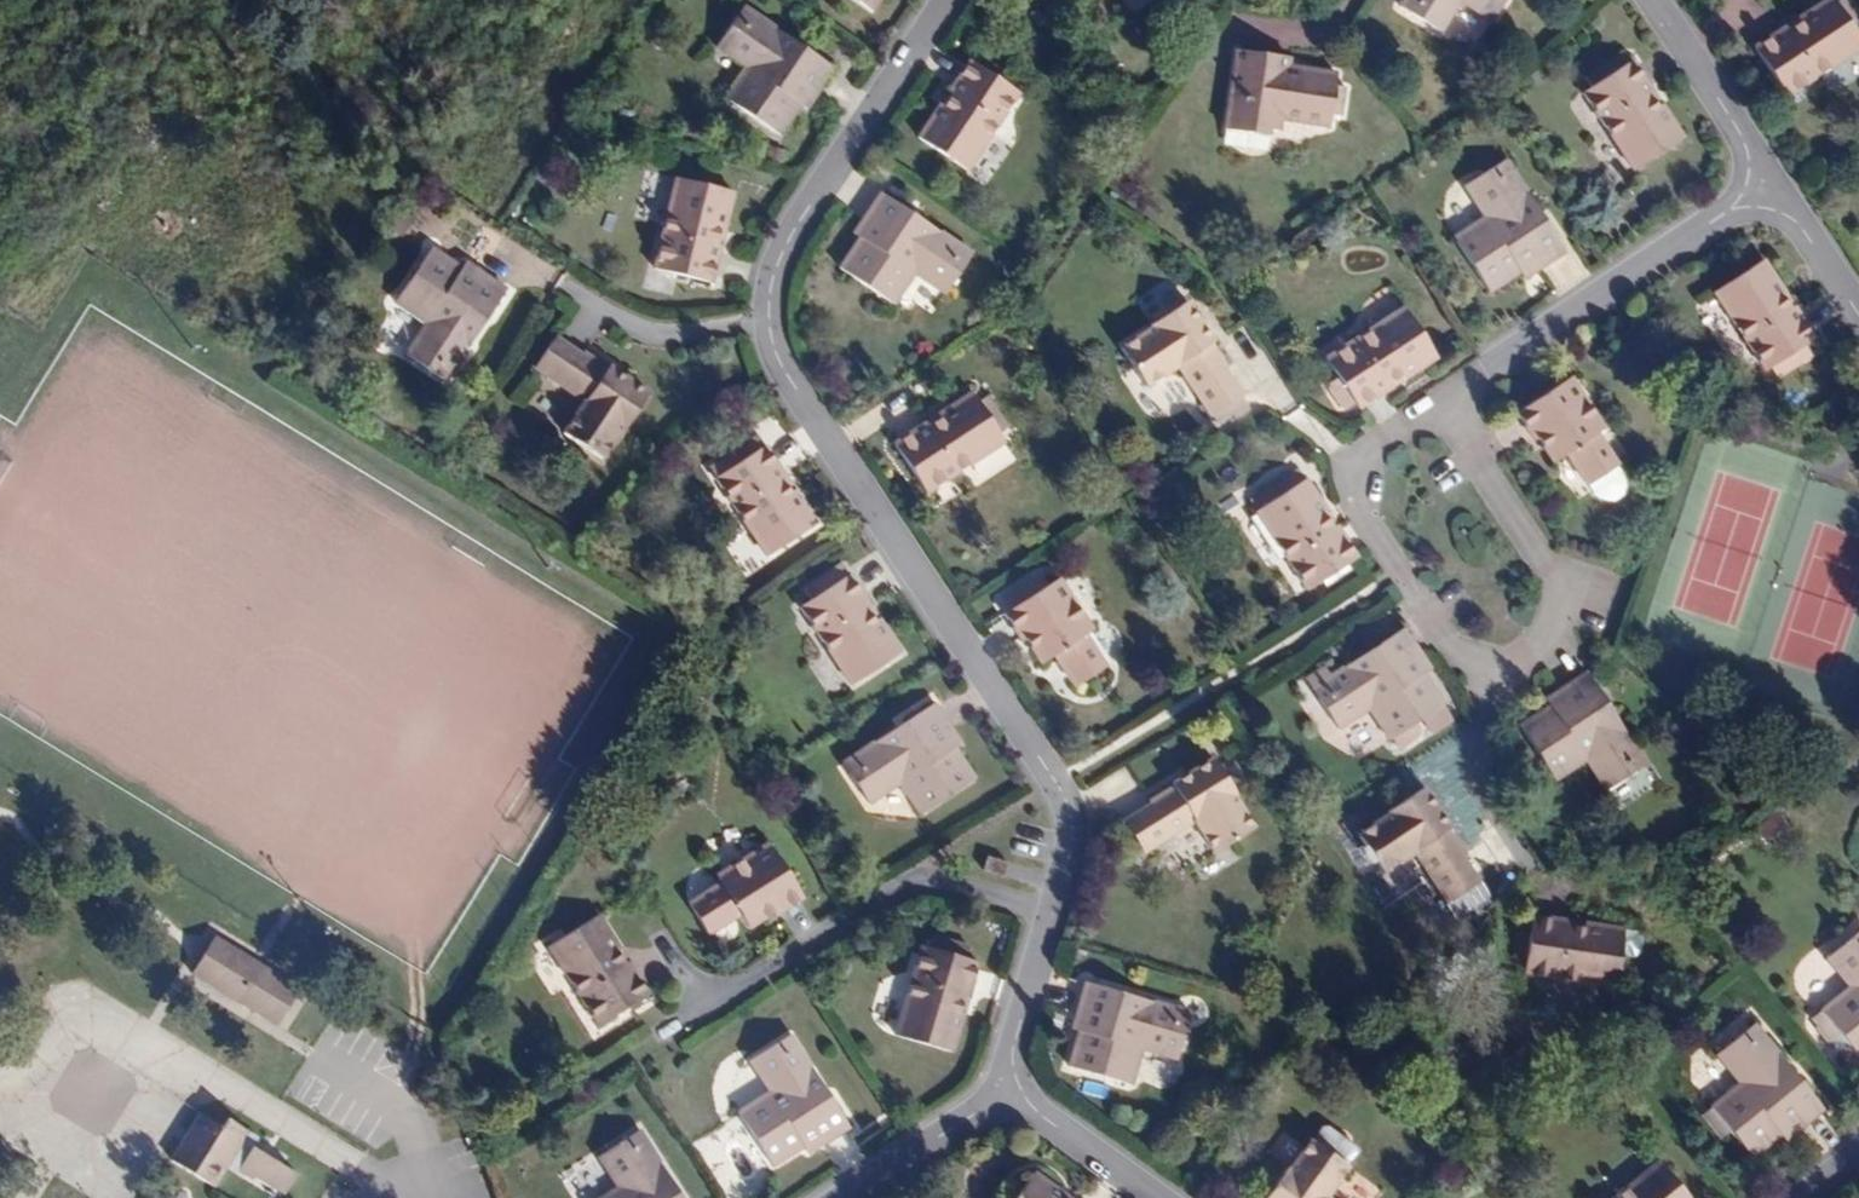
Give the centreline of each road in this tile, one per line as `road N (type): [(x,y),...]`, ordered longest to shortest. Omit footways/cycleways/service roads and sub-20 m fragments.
road 1 (residential): [(1054,909),(1076,836),(1053,782),(773,353),(769,269),(950,0)]
road 2 (residential): [(1054,909),(910,872),(654,1032)]
road 3 (residential): [(1786,185),(1453,394)]
road 4 (residential): [(1453,394),(1367,448),(1360,507),(1482,691)]
road 5 (residential): [(1482,691),(1556,640),(1578,577),(1453,394)]
road 6 (residential): [(1650,0),(1786,185)]
road 7 (residential): [(1001,1084),(1162,1197)]
road 8 (residential): [(842,1197),(1001,1084)]
road 9 (residential): [(1001,1084),(1054,909)]
road 10 (residential): [(1482,691),(1474,765),(1522,856)]
road 11 (residential): [(1786,185),(1858,298)]

